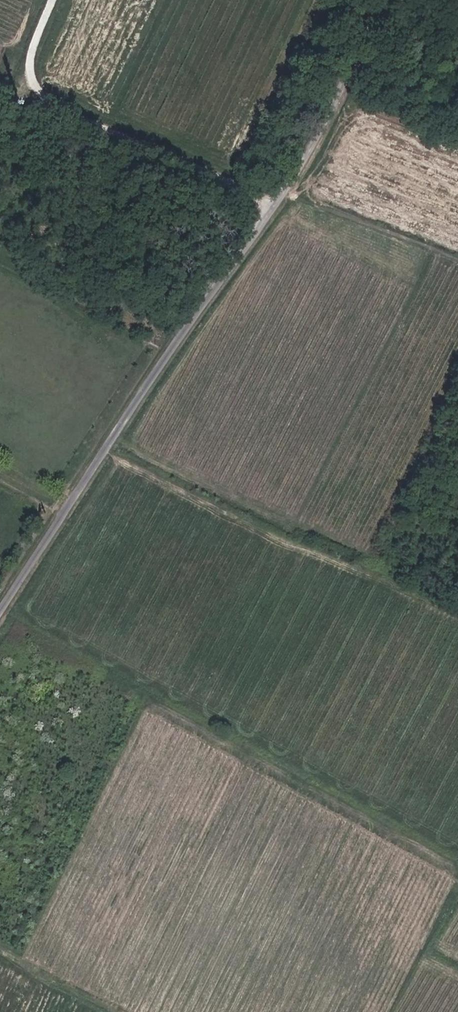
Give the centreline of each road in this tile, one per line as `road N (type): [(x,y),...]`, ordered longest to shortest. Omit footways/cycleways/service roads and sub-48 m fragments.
road 1 (unclassified): [(384,0),(275,203),(0,612)]
road 2 (track): [(275,203),(59,107),(34,87),(28,62),(49,0)]

